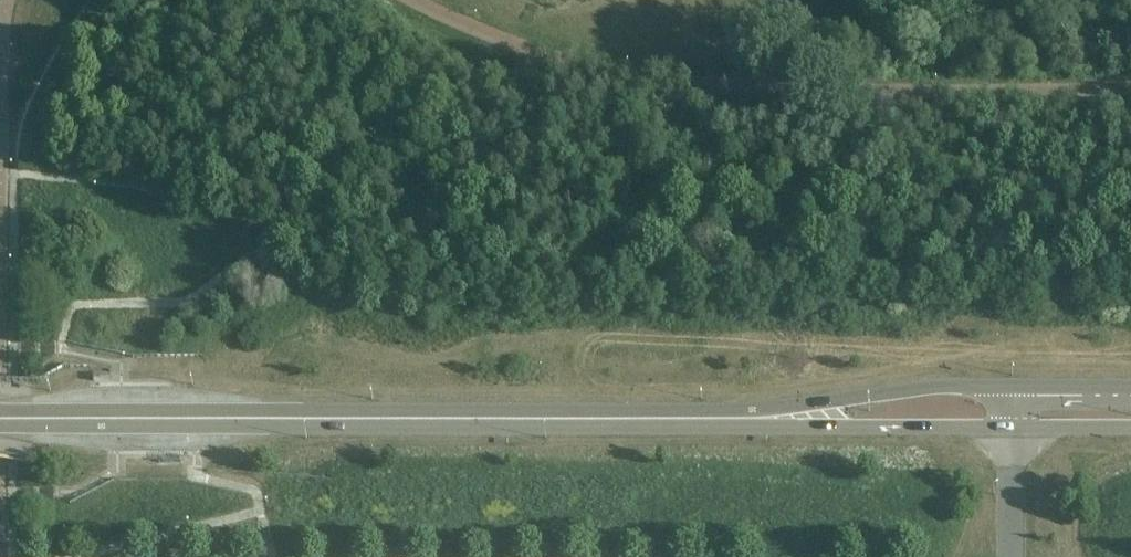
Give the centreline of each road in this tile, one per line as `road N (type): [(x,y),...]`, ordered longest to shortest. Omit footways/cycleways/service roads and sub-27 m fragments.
road 1 (tertiary): [(764,415),(0,422)]
road 2 (tertiary): [(1011,385),(918,387),(764,415)]
road 3 (tertiary): [(764,415),(1011,425)]
road 4 (residential): [(1011,556),(1011,425)]

